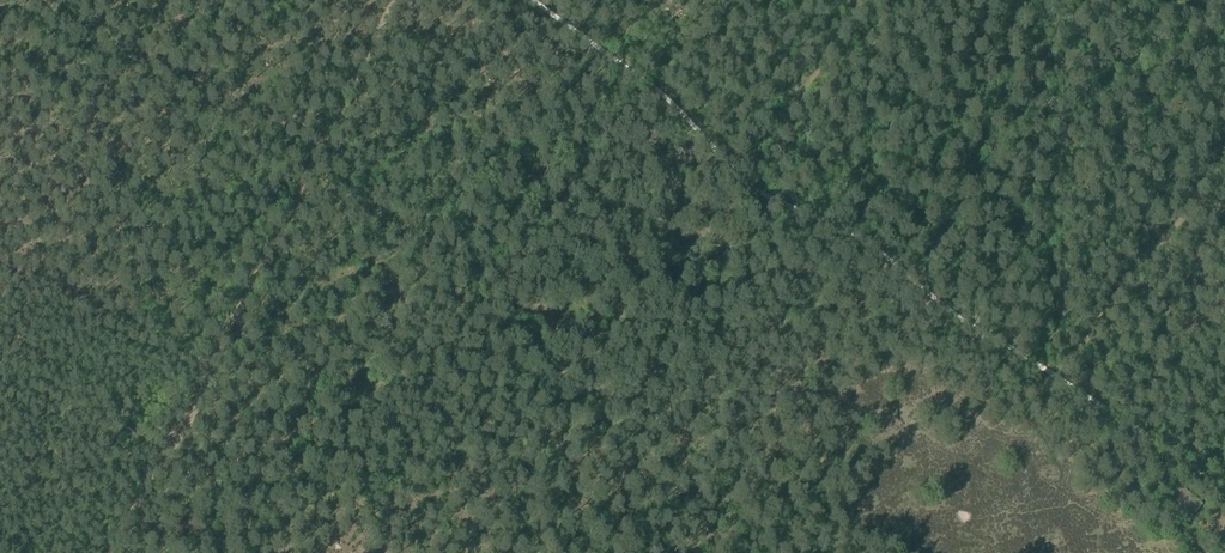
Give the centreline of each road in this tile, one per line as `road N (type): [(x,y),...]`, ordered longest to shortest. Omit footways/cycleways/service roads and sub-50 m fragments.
road 1 (track): [(32,0),(322,138)]
road 2 (track): [(736,171),(857,0)]

